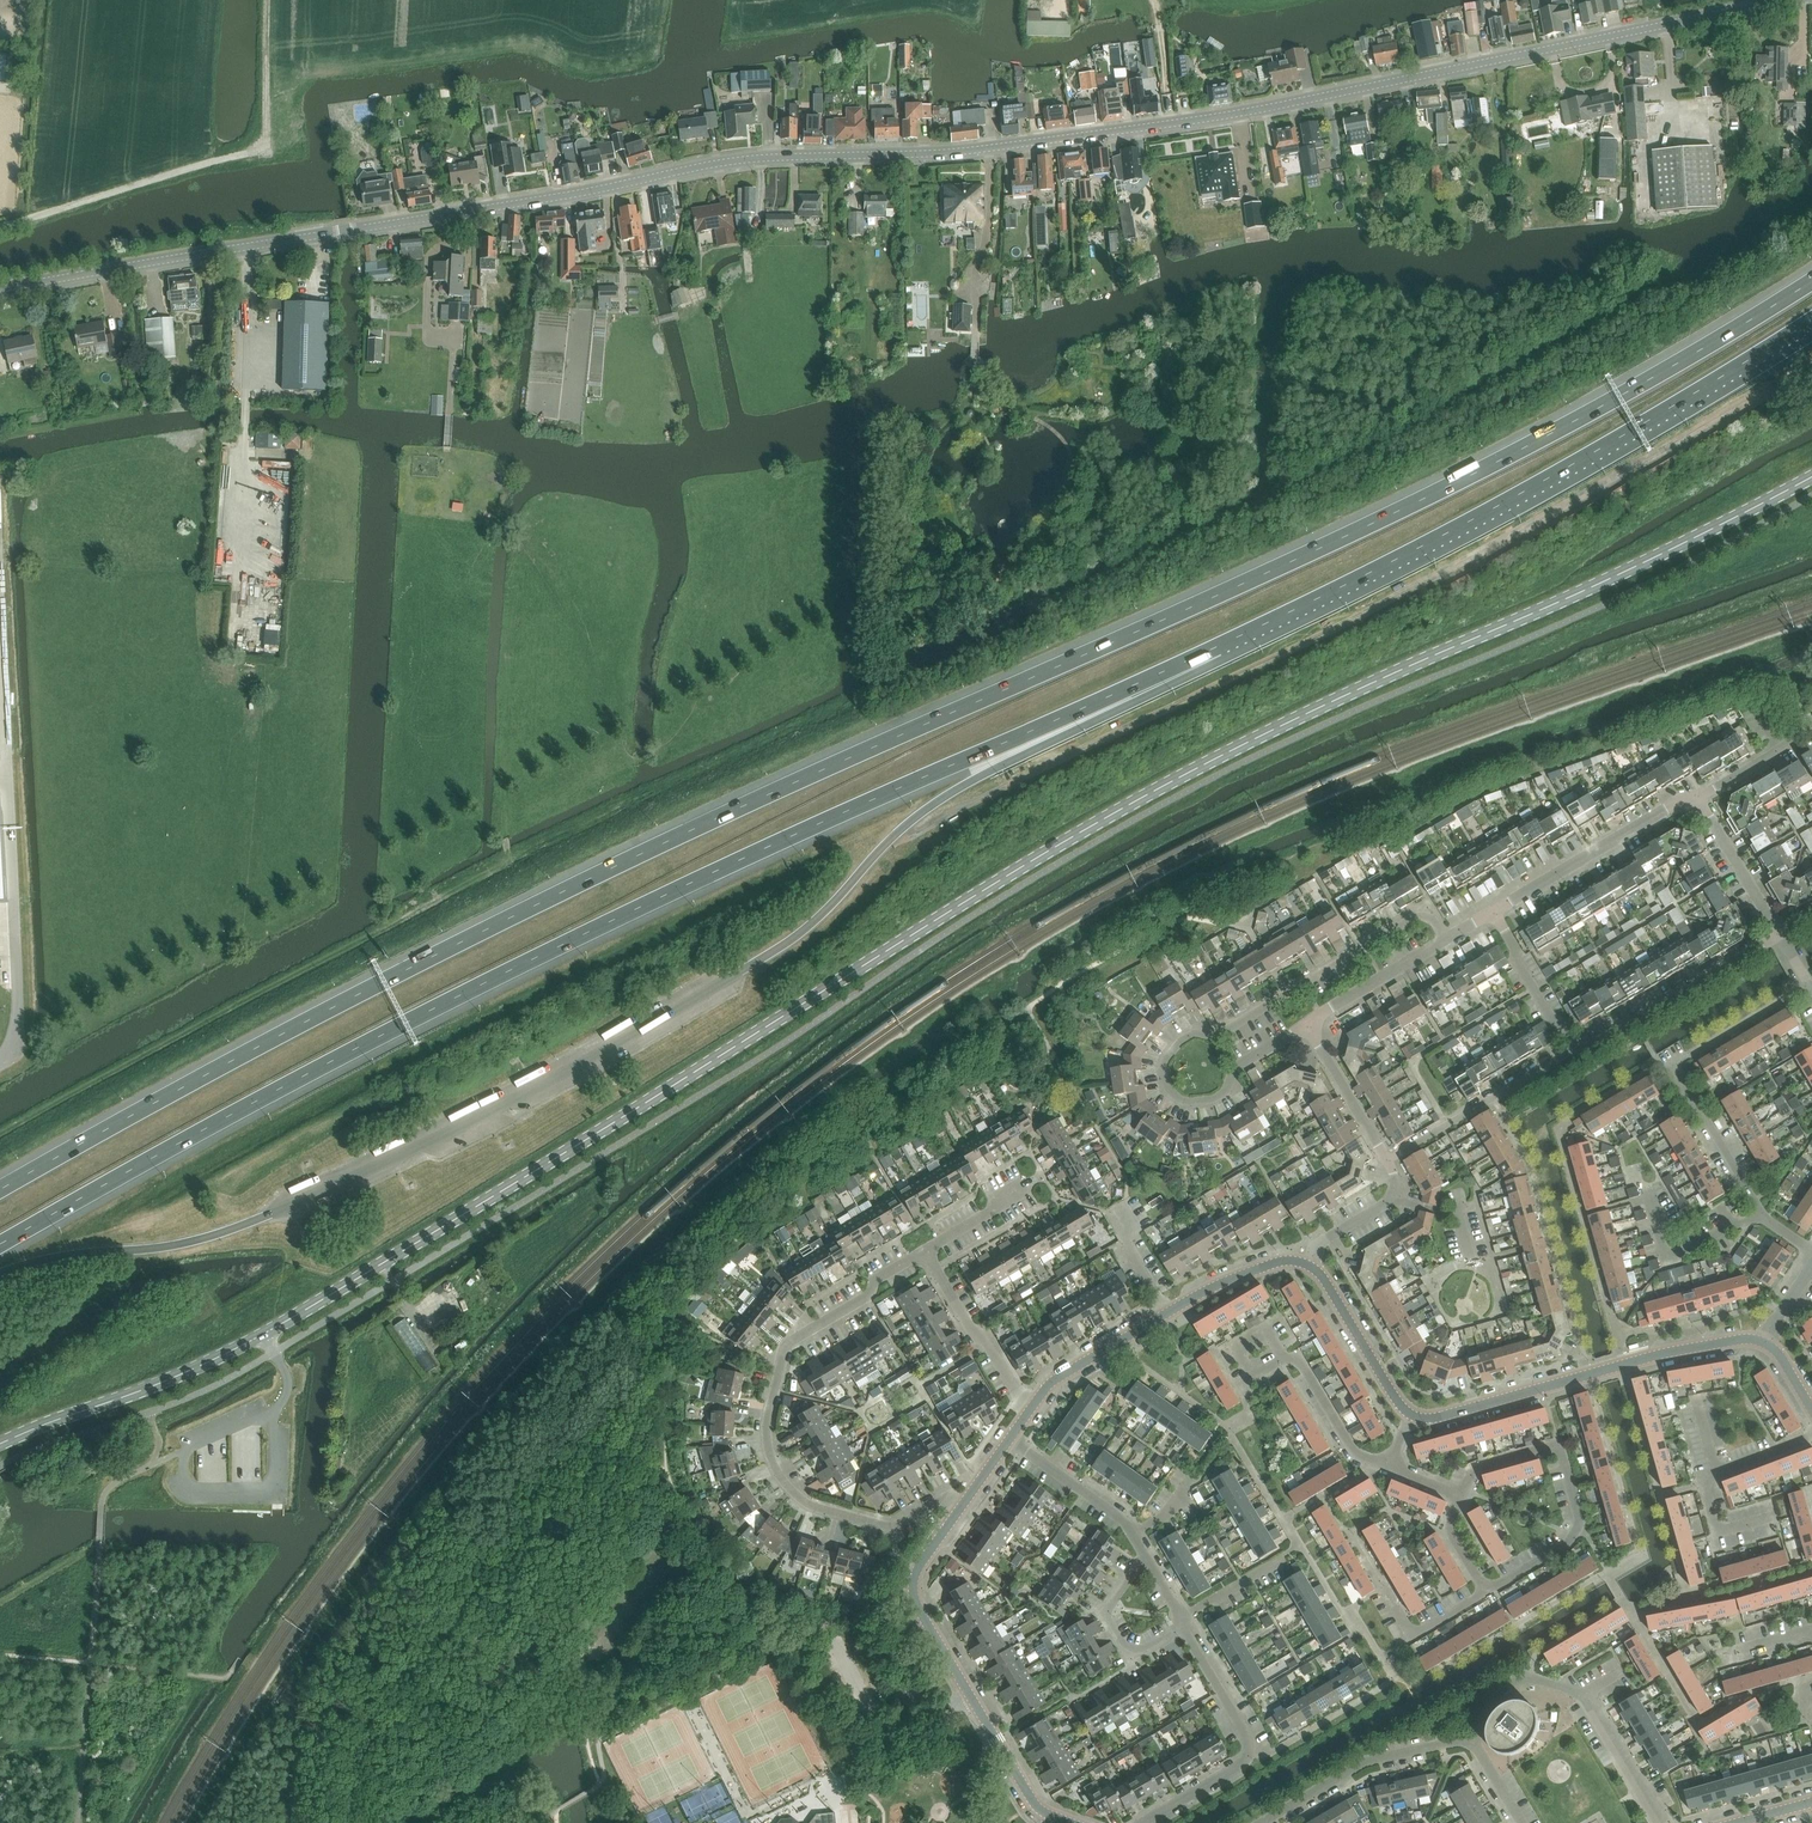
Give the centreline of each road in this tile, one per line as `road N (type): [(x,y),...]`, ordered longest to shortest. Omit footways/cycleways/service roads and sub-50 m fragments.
road 1 (secondary): [(0,1445),(263,1335),(1167,785),(1811,477)]
road 2 (motorway): [(1811,282),(1564,427),(1240,586),(490,929),(0,1190)]
road 3 (tertiary): [(0,288),(770,158),(962,153),(1213,115),(1778,0)]
road 4 (motorway): [(0,1245),(538,956),(1345,588)]
road 5 (motorway): [(728,979),(803,930),(943,797),(1345,588)]
road 6 (motorway): [(1345,588),(1488,515),(1811,323)]
road 7 (residential): [(1307,1025),(1235,1068),(1214,1099),(1186,1102),(1167,1087),(1168,1056),(1190,1036),(1223,1032),(1416,916),(1433,919),(1445,940)]
road 8 (residential): [(961,1508),(945,1498),(894,1526),(813,1506),(783,1480),(768,1446),(786,1345),(925,1251)]
road 9 (tertiary): [(961,1508),(915,1576),(915,1603),(1036,1806),(1071,1822)]
road 10 (tertiary): [(1764,1343),(1673,1352),(1438,1417),(1411,1414)]
road 11 (tertiary): [(1311,1267),(1278,1262),(1209,1290),(1058,1377),(1031,1410)]
road 12 (residential): [(1521,1822),(1477,1748),(1464,1741),(1364,1764),(1264,1822)]
road 13 (residential): [(1487,1584),(1503,1583),(1566,1545),(1580,1514),(1554,1447),(1485,1464),(1463,1495)]
road 14 (residential): [(1139,1822),(1249,1754),(1247,1734),(1185,1627)]
road 15 (motorway): [(0,1274),(78,1254),(183,1245),(256,1220)]
road 16 (residential): [(1494,911),(1663,808),(1700,796)]
road 17 (residential): [(1811,1250),(1764,1219),(1672,1066)]
road 18 (residential): [(1781,934),(1592,1046),(1577,1047)]
road 19 (residential): [(1388,1161),(1577,1047)]
road 20 (residential): [(1391,1466),(1353,1447),(1300,1361),(1284,1359),(1253,1382)]
road 21 (residential): [(1031,1410),(925,1251)]
road 22 (residential): [(1662,1822),(1588,1701),(1590,1690),(1620,1673)]
road 23 (residential): [(1146,1555),(1125,1520),(1011,1439)]
road 24 (tertiary): [(1411,1414),(1311,1267)]
road 25 (residential): [(1146,1555),(1106,1617),(1132,1653),(1185,1627)]
road 26 (residential): [(1307,1025),(1445,940)]
road 27 (residential): [(1781,934),(1700,796)]
road 28 (residential): [(1577,1047),(1494,911)]
road 29 (residential): [(1388,1161),(1307,1025)]
road 30 (residential): [(1311,1267),(1323,1241),(1394,1193),(1388,1161)]
road 31 (residential): [(1388,1593),(1414,1637),(1481,1597),(1487,1584)]
road 32 (residential): [(1774,1516),(1717,1531),(1705,1486),(1718,1474)]
road 33 (residential): [(925,1251),(1028,1188)]

